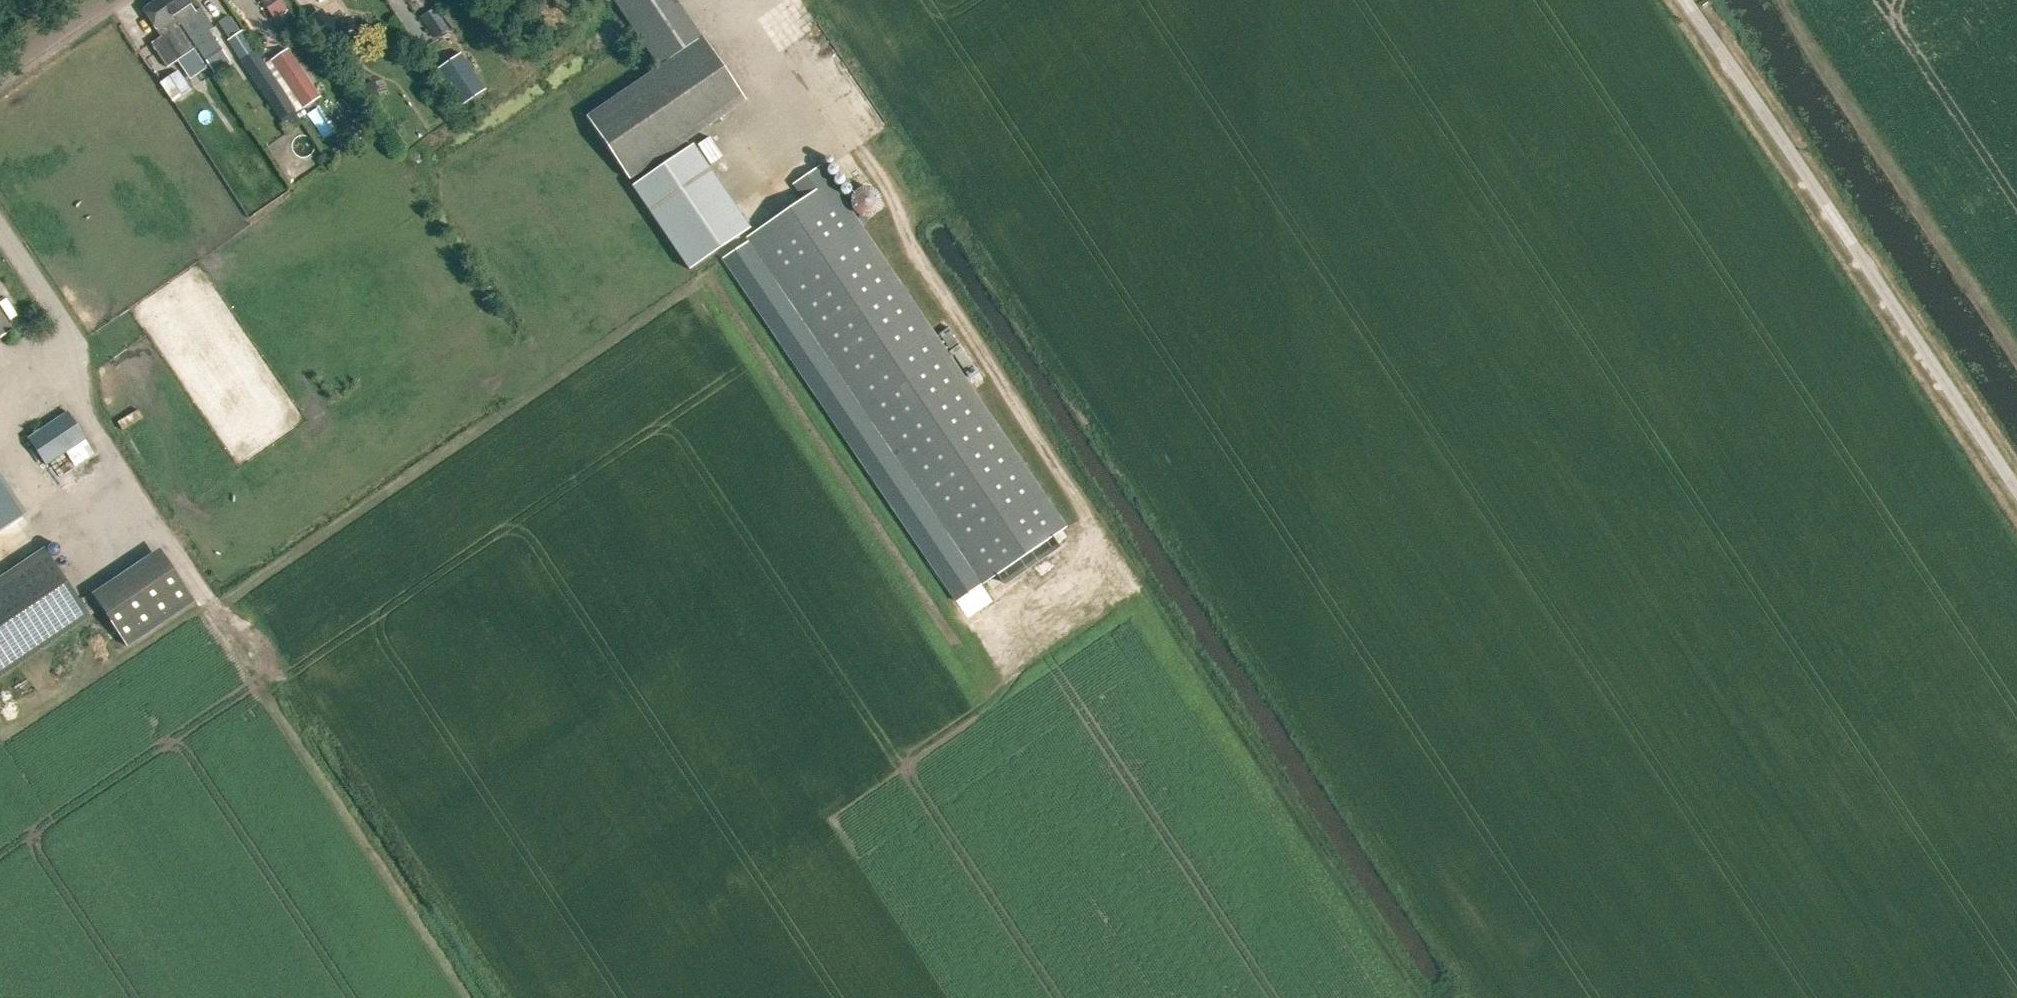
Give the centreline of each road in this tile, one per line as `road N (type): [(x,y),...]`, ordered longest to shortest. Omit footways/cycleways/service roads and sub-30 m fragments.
road 1 (unclassified): [(2016,494),(1685,0)]

